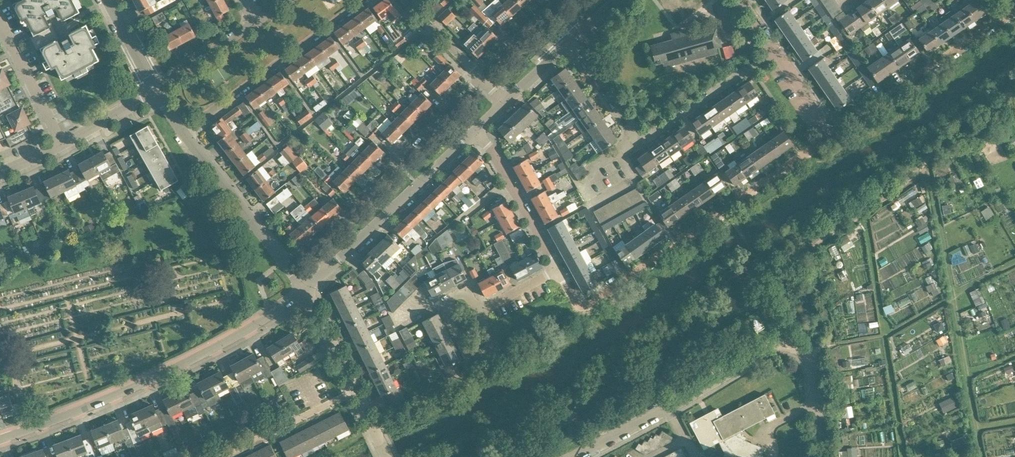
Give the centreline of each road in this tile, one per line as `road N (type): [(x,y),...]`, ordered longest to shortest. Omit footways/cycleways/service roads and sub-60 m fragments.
road 1 (unclassified): [(0,439),(138,388),(305,293)]
road 2 (unclassified): [(585,308),(836,137)]
road 3 (residential): [(566,52),(632,146),(655,139),(777,53)]
road 4 (residential): [(574,456),(772,346),(794,346),(809,361)]
road 5 (residential): [(484,81),(314,245),(329,266)]
road 6 (residential): [(184,130),(363,0)]
road 7 (unclassified): [(836,137),(1014,11)]
road 8 (residential): [(329,266),(486,124)]
road 9 (residential): [(305,293),(184,130)]
road 10 (unclassified): [(559,268),(486,124)]
road 11 (residential): [(440,303),(474,370),(501,356),(478,311)]
road 12 (unclassified): [(224,456),(356,390)]
road 13 (residential): [(64,143),(0,19)]
road 14 (residential): [(156,91),(255,21)]
road 15 (residential): [(574,0),(484,81)]

